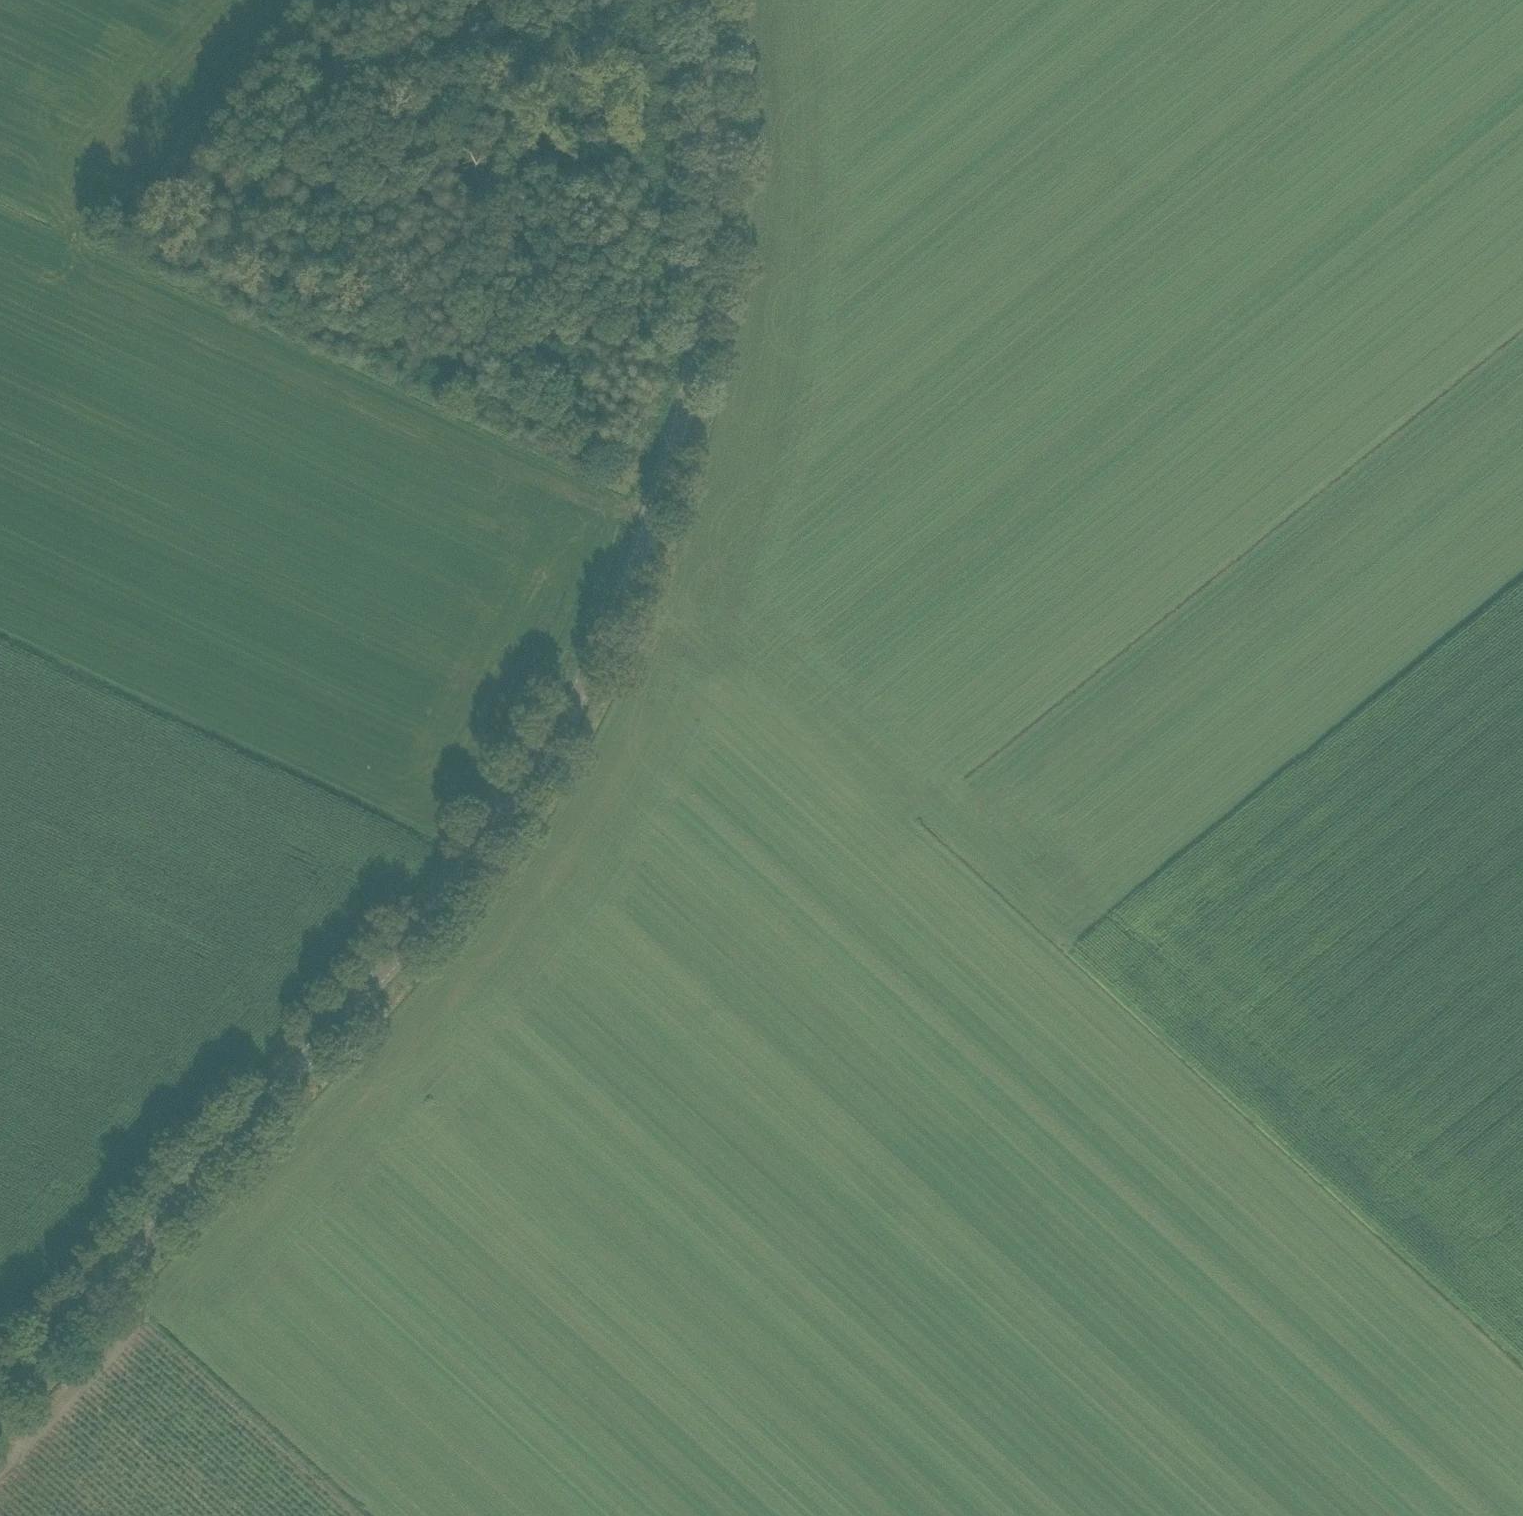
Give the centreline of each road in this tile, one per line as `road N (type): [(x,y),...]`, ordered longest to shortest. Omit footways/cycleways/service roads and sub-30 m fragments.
road 1 (tertiary): [(0,1397),(502,826),(589,671),(651,525),(681,428),(706,291),(711,84),(702,0)]

